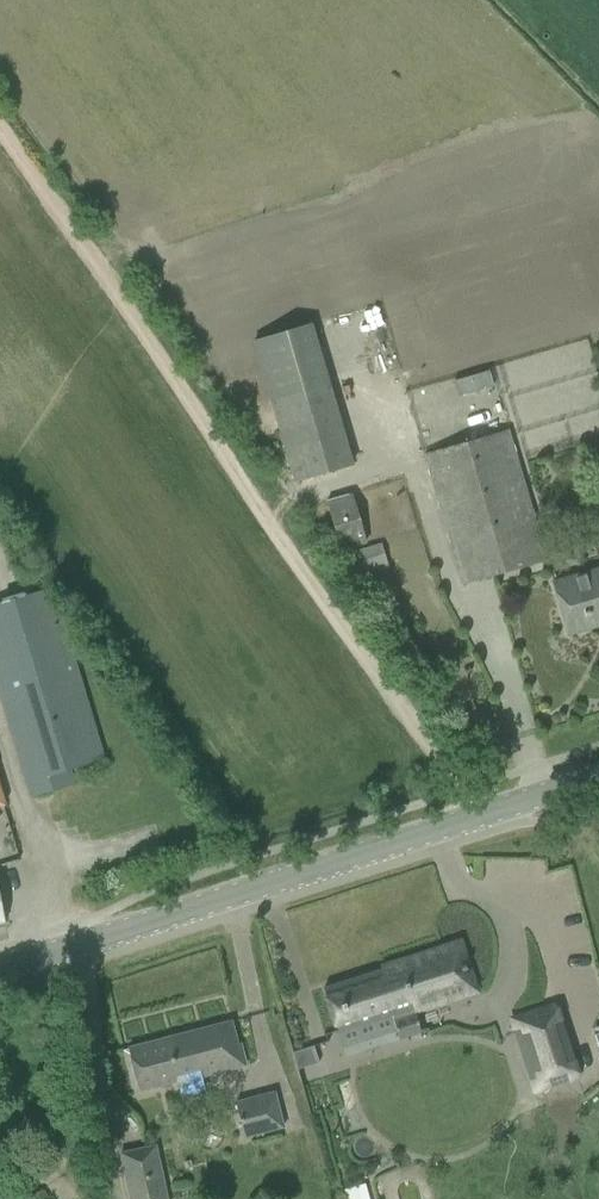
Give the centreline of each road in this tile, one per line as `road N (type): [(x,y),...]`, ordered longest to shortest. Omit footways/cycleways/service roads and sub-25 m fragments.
road 1 (track): [(459,792),(0,118)]
road 2 (tertiary): [(598,776),(0,966)]

